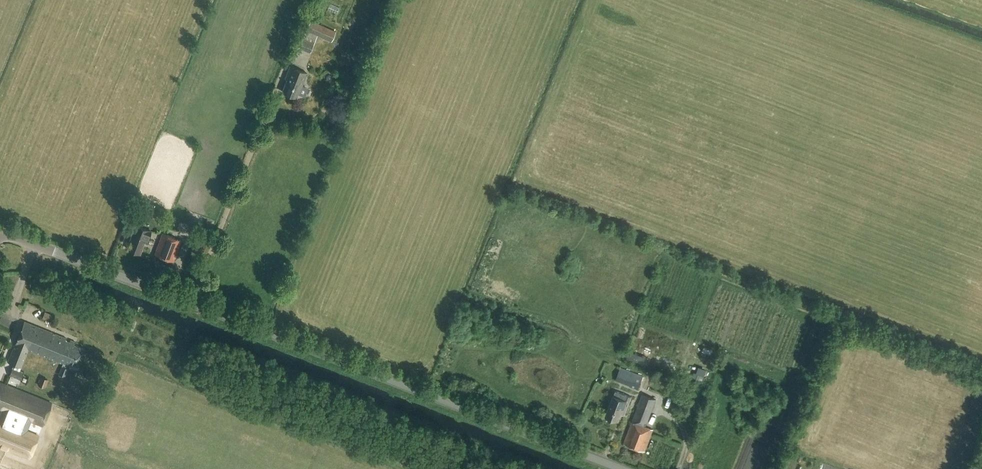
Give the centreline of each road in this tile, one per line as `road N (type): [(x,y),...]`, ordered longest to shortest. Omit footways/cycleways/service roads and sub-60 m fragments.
road 1 (tertiary): [(623,468),(0,236)]

